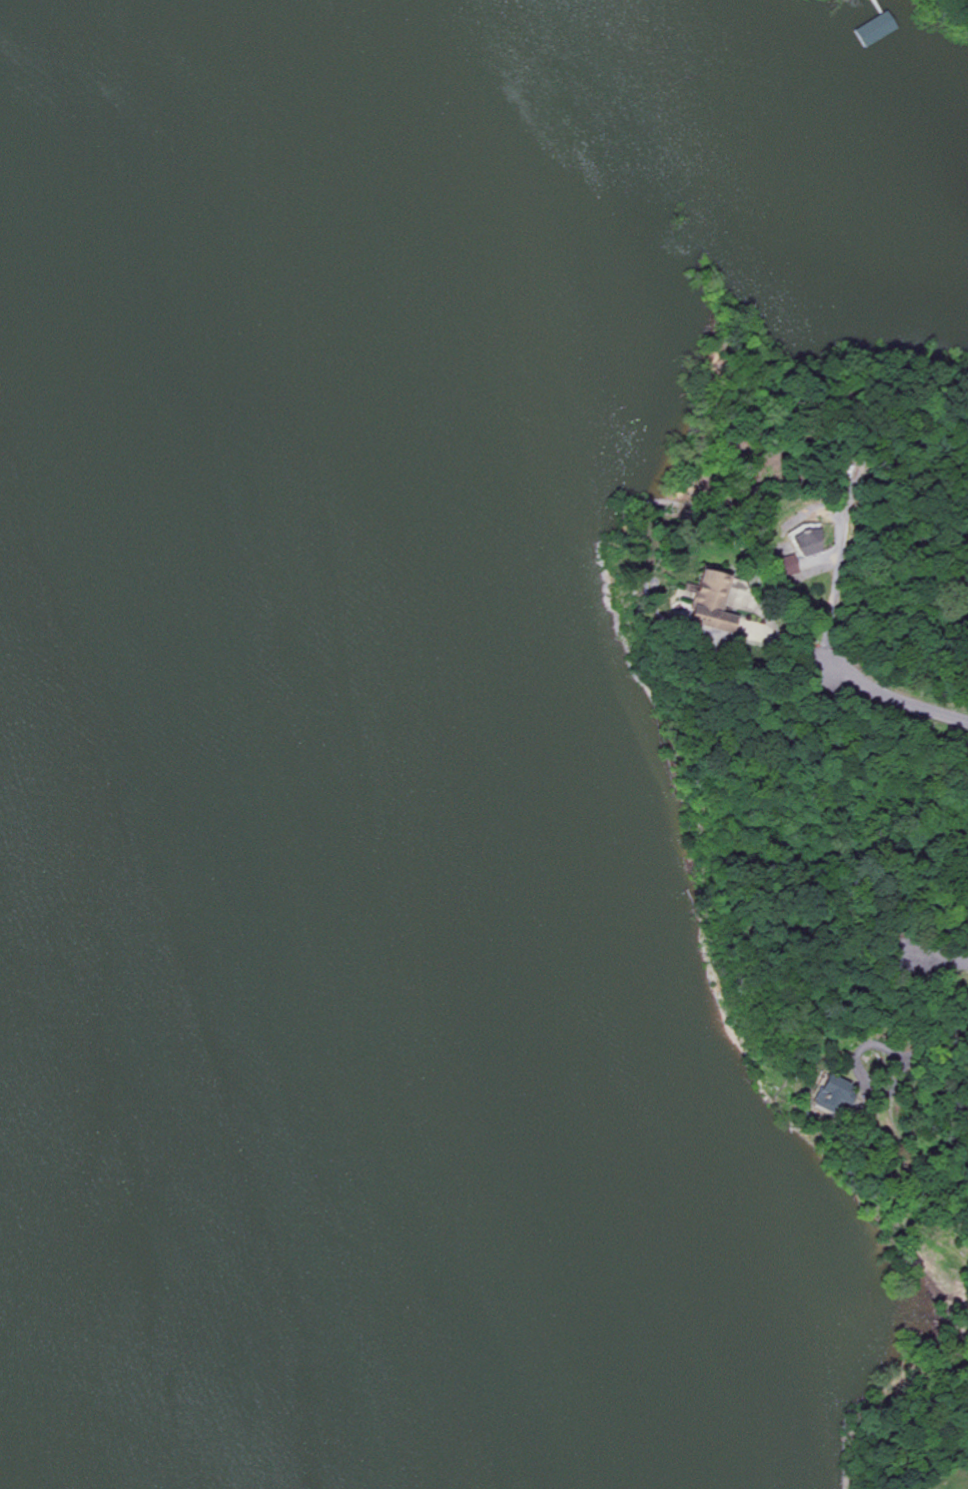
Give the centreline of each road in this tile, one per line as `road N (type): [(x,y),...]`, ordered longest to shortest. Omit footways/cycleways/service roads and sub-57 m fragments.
road 1 (residential): [(967,729),(842,682)]

